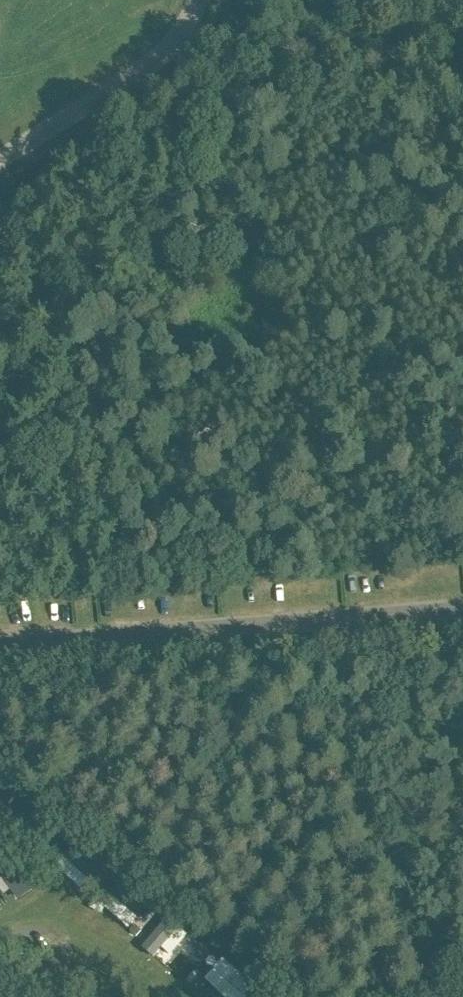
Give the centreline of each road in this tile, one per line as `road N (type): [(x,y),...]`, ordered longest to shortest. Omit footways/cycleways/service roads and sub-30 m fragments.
road 1 (unclassified): [(0,643),(462,608)]

